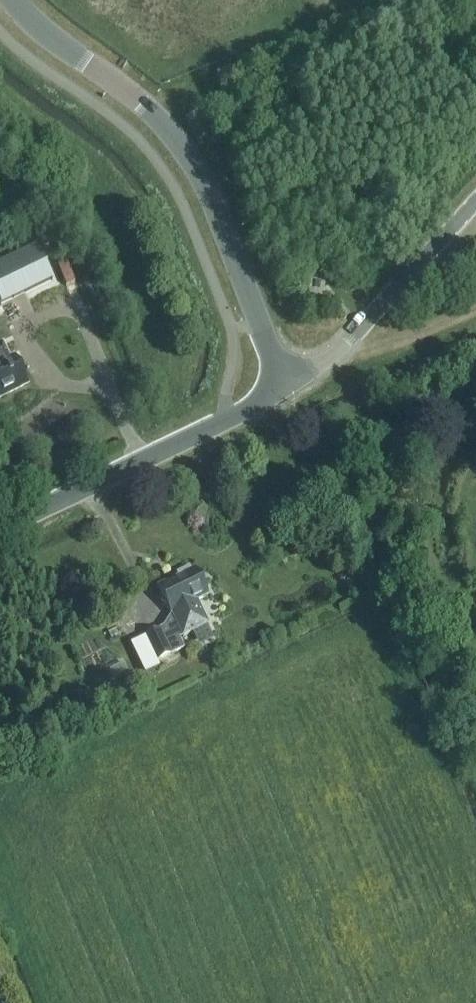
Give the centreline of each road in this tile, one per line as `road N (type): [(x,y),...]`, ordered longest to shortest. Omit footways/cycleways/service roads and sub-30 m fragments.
road 1 (secondary): [(290,388),(193,164),(151,111),(54,42),(13,0)]
road 2 (secondary): [(0,528),(290,388)]
road 3 (unclassified): [(475,205),(333,356),(290,388)]

